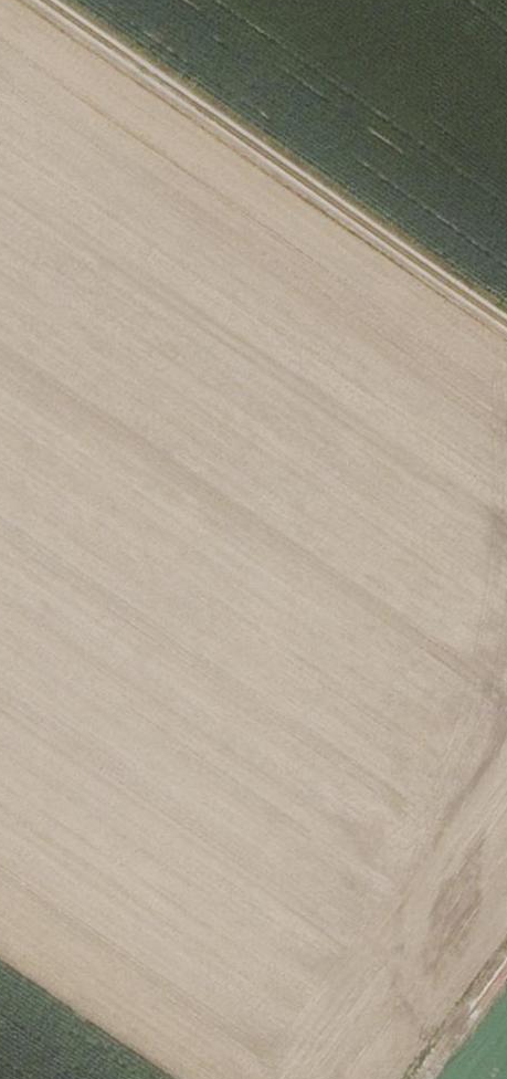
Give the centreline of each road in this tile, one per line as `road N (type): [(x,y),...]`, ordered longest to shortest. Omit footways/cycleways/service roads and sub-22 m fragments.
road 1 (track): [(506,336),(22,0)]
road 2 (track): [(506,955),(417,1078)]

